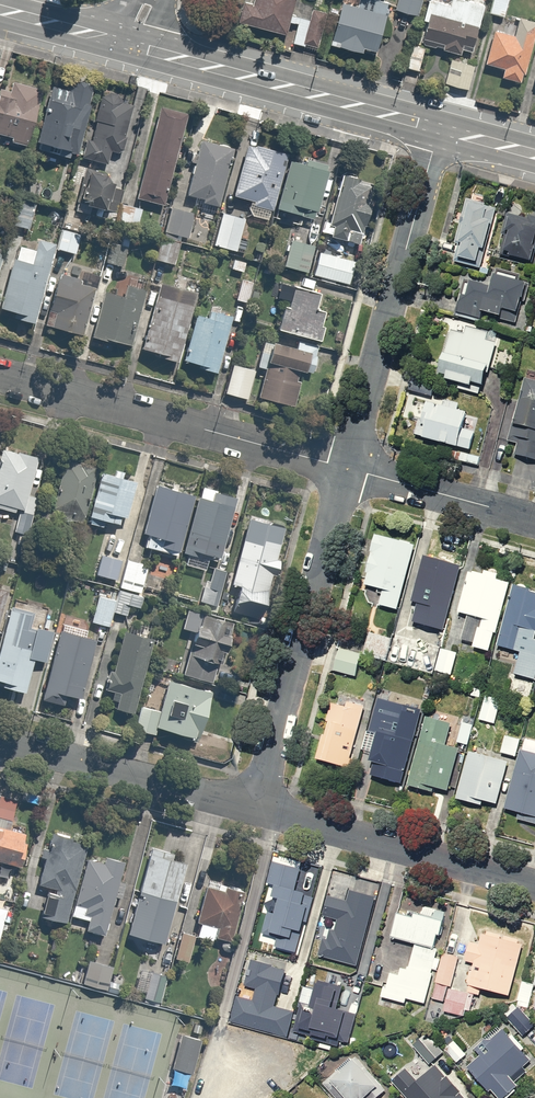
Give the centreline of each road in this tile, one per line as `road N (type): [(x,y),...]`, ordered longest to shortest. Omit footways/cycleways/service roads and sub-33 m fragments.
road 1 (residential): [(0,375),(346,468)]
road 2 (residential): [(440,128),(346,468)]
road 3 (residential): [(346,468),(257,809)]
road 4 (secondary): [(131,46),(440,128)]
road 5 (residential): [(257,809),(534,884)]
road 6 (residential): [(0,741),(257,809)]
road 7 (residential): [(346,468),(534,519)]
road 8 (secondary): [(0,10),(131,46)]

